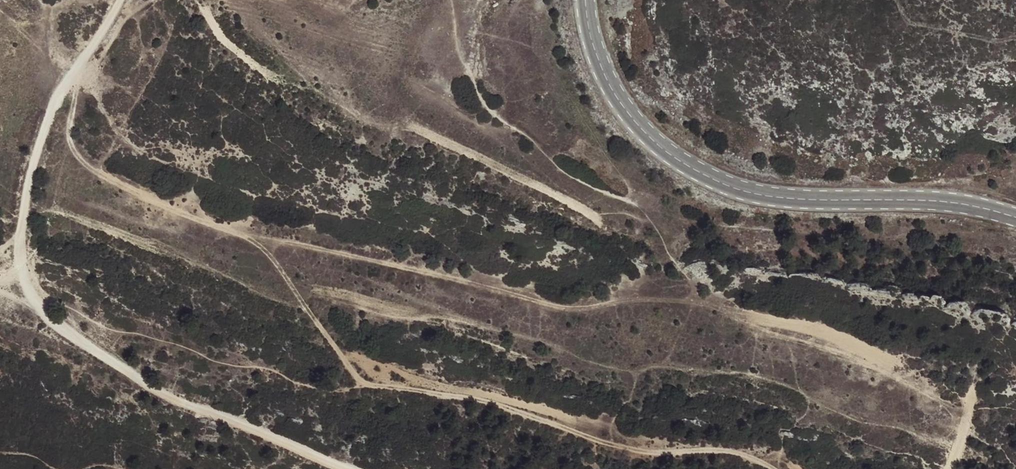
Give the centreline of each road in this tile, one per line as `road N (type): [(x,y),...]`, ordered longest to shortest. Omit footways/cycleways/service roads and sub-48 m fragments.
road 1 (track): [(119,0),(52,104),(22,216),(24,270),(37,304),(182,406),(338,468)]
road 2 (tertiary): [(585,0),(592,41),(625,110),(665,153),(705,177),(757,194),(941,200),(1015,217)]

